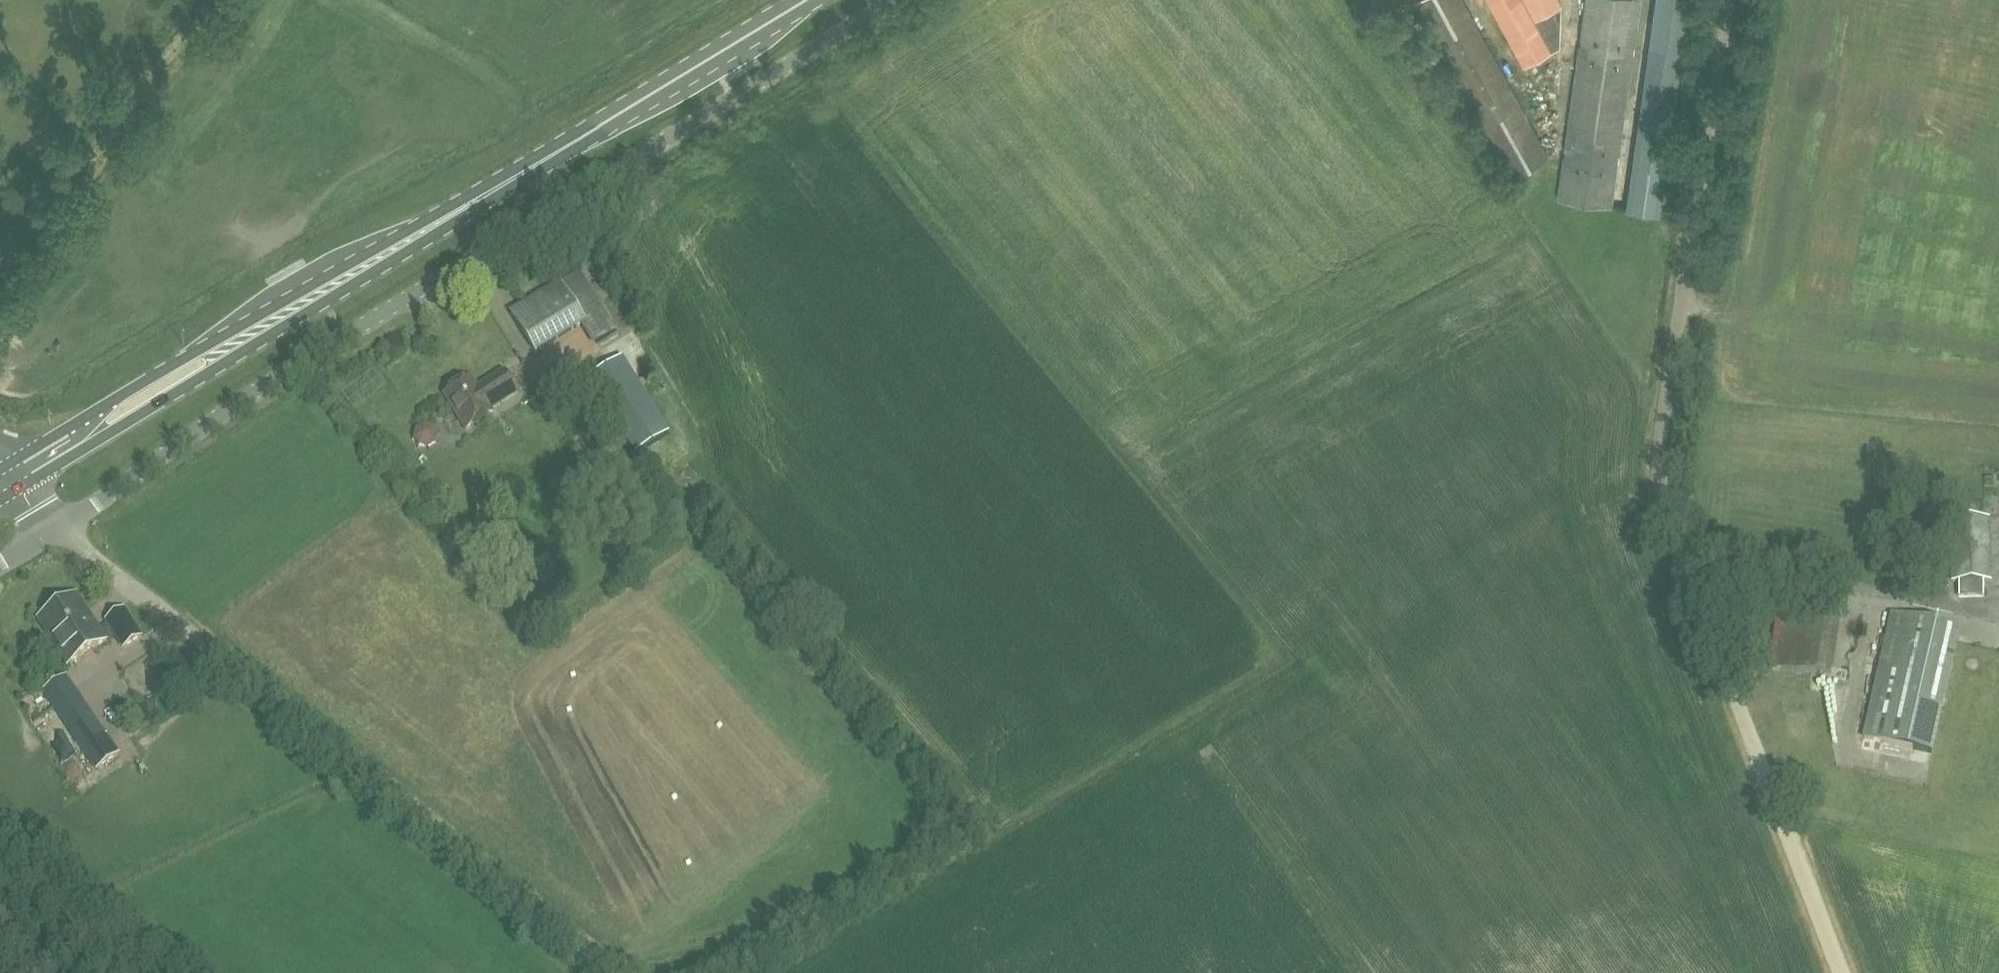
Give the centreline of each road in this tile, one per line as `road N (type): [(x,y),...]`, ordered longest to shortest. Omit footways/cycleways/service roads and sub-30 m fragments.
road 1 (unclassified): [(58,530),(252,393),(896,0)]
road 2 (secondary): [(6,478),(808,0)]
road 3 (track): [(613,972),(111,572)]
road 4 (unclassified): [(1685,601),(1662,485),(1730,0)]
road 5 (track): [(1685,601),(1833,972)]

